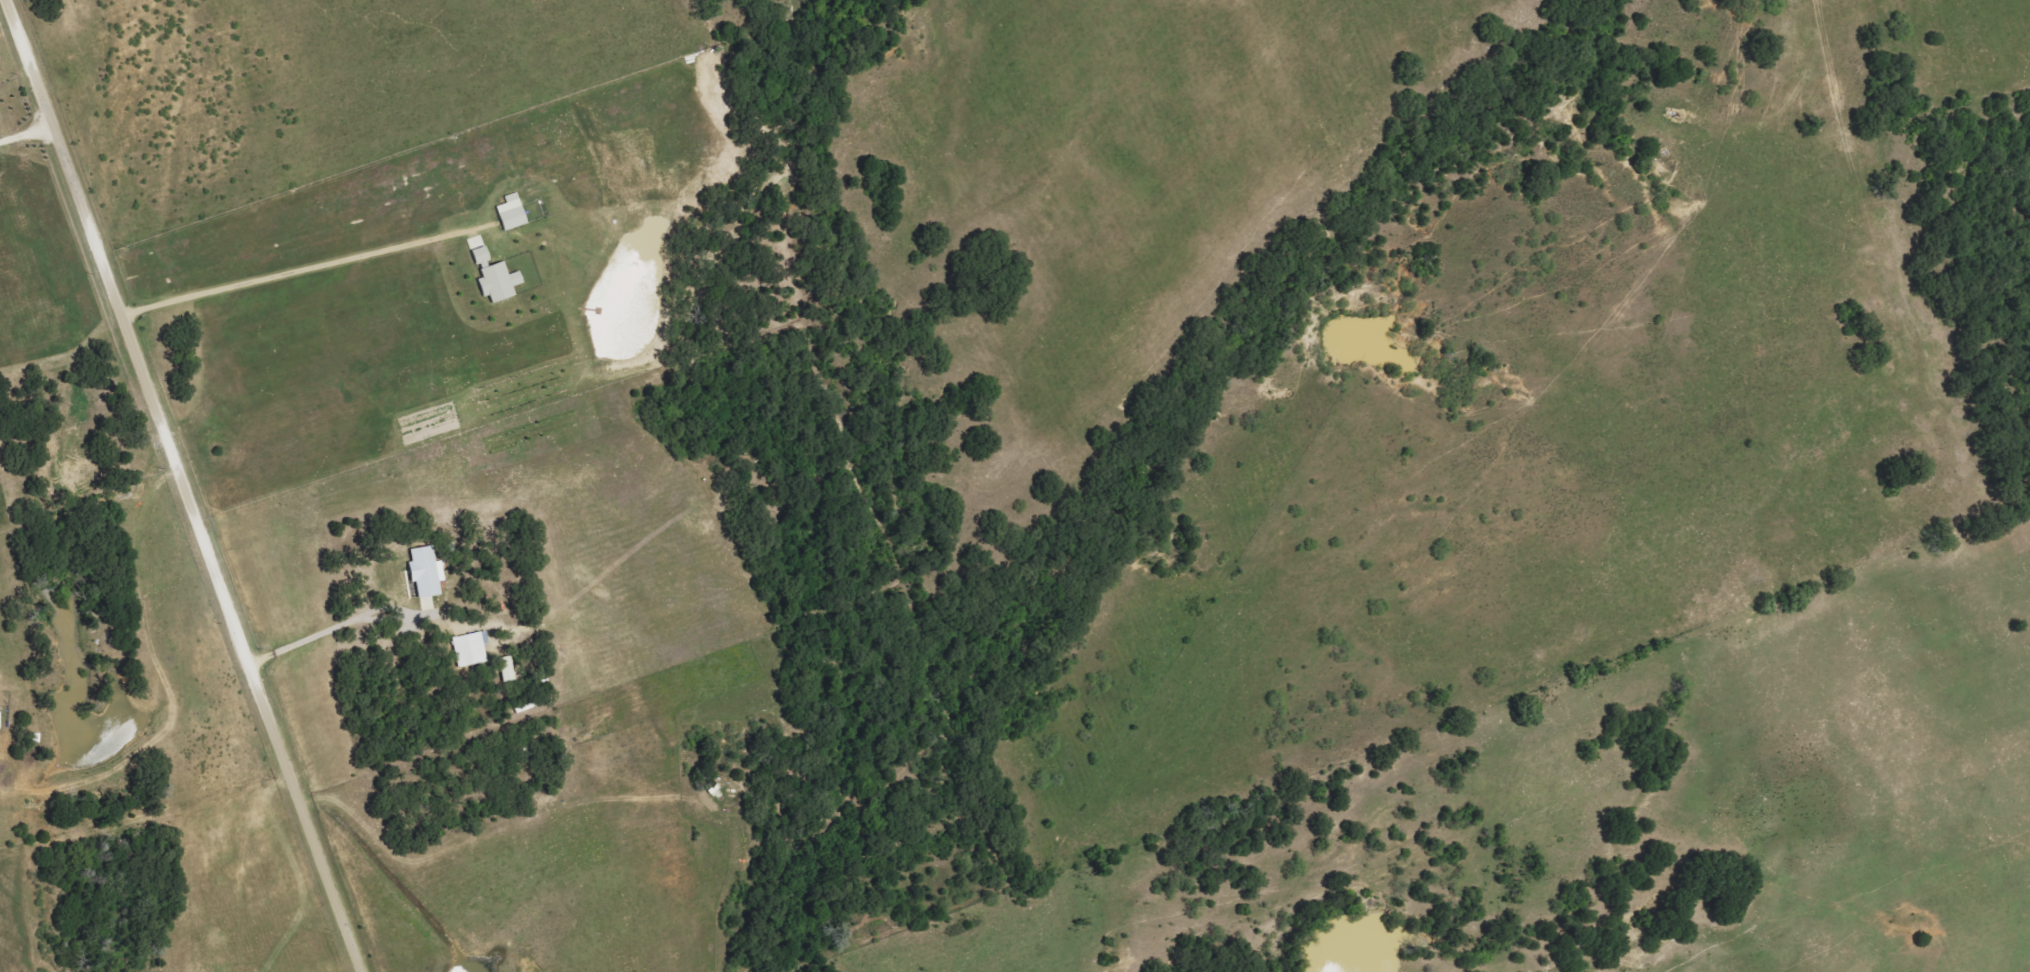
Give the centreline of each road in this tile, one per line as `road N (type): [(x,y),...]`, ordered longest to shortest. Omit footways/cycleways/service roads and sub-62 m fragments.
road 1 (residential): [(360,971),(4,0)]

